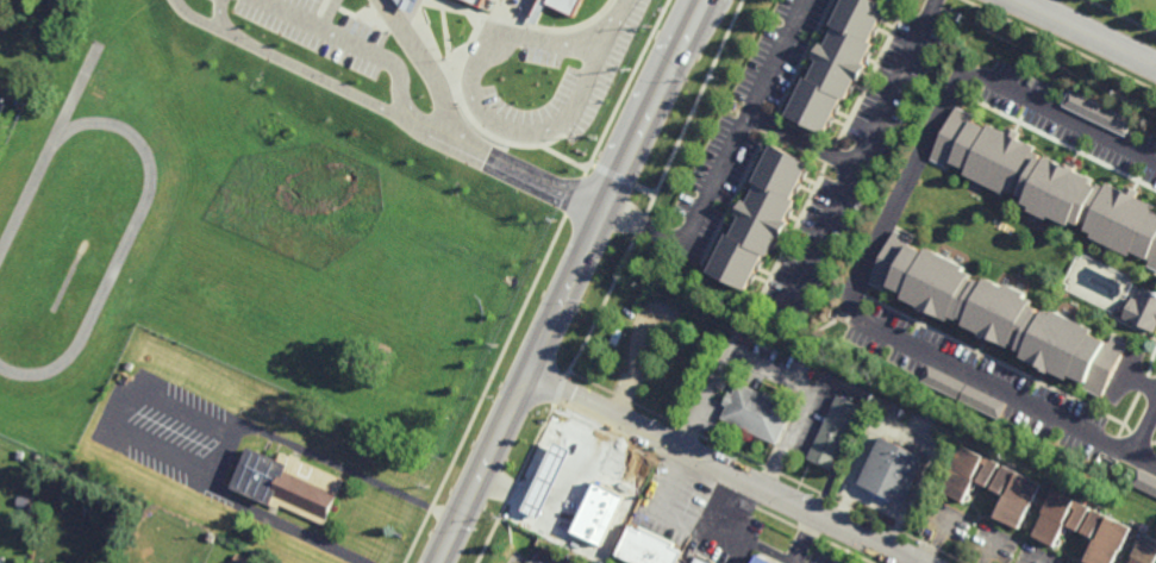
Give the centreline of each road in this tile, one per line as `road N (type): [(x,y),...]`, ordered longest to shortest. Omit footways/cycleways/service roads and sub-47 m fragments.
road 1 (secondary): [(704,0),(438,562)]
road 2 (residential): [(921,562),(526,376)]
road 3 (residential): [(1155,65),(1021,0)]

